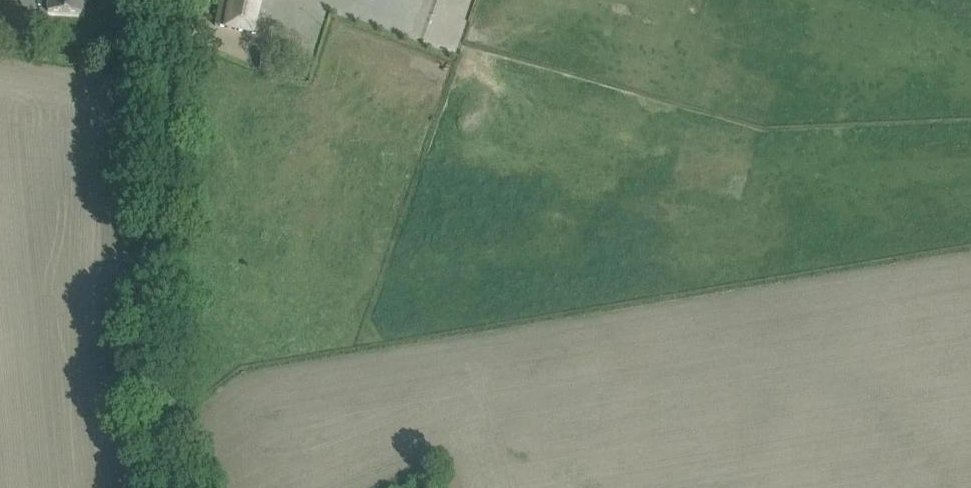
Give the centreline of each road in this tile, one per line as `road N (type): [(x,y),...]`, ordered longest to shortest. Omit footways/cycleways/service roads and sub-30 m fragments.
road 1 (tertiary): [(171,487),(156,435),(147,337),(163,0)]

